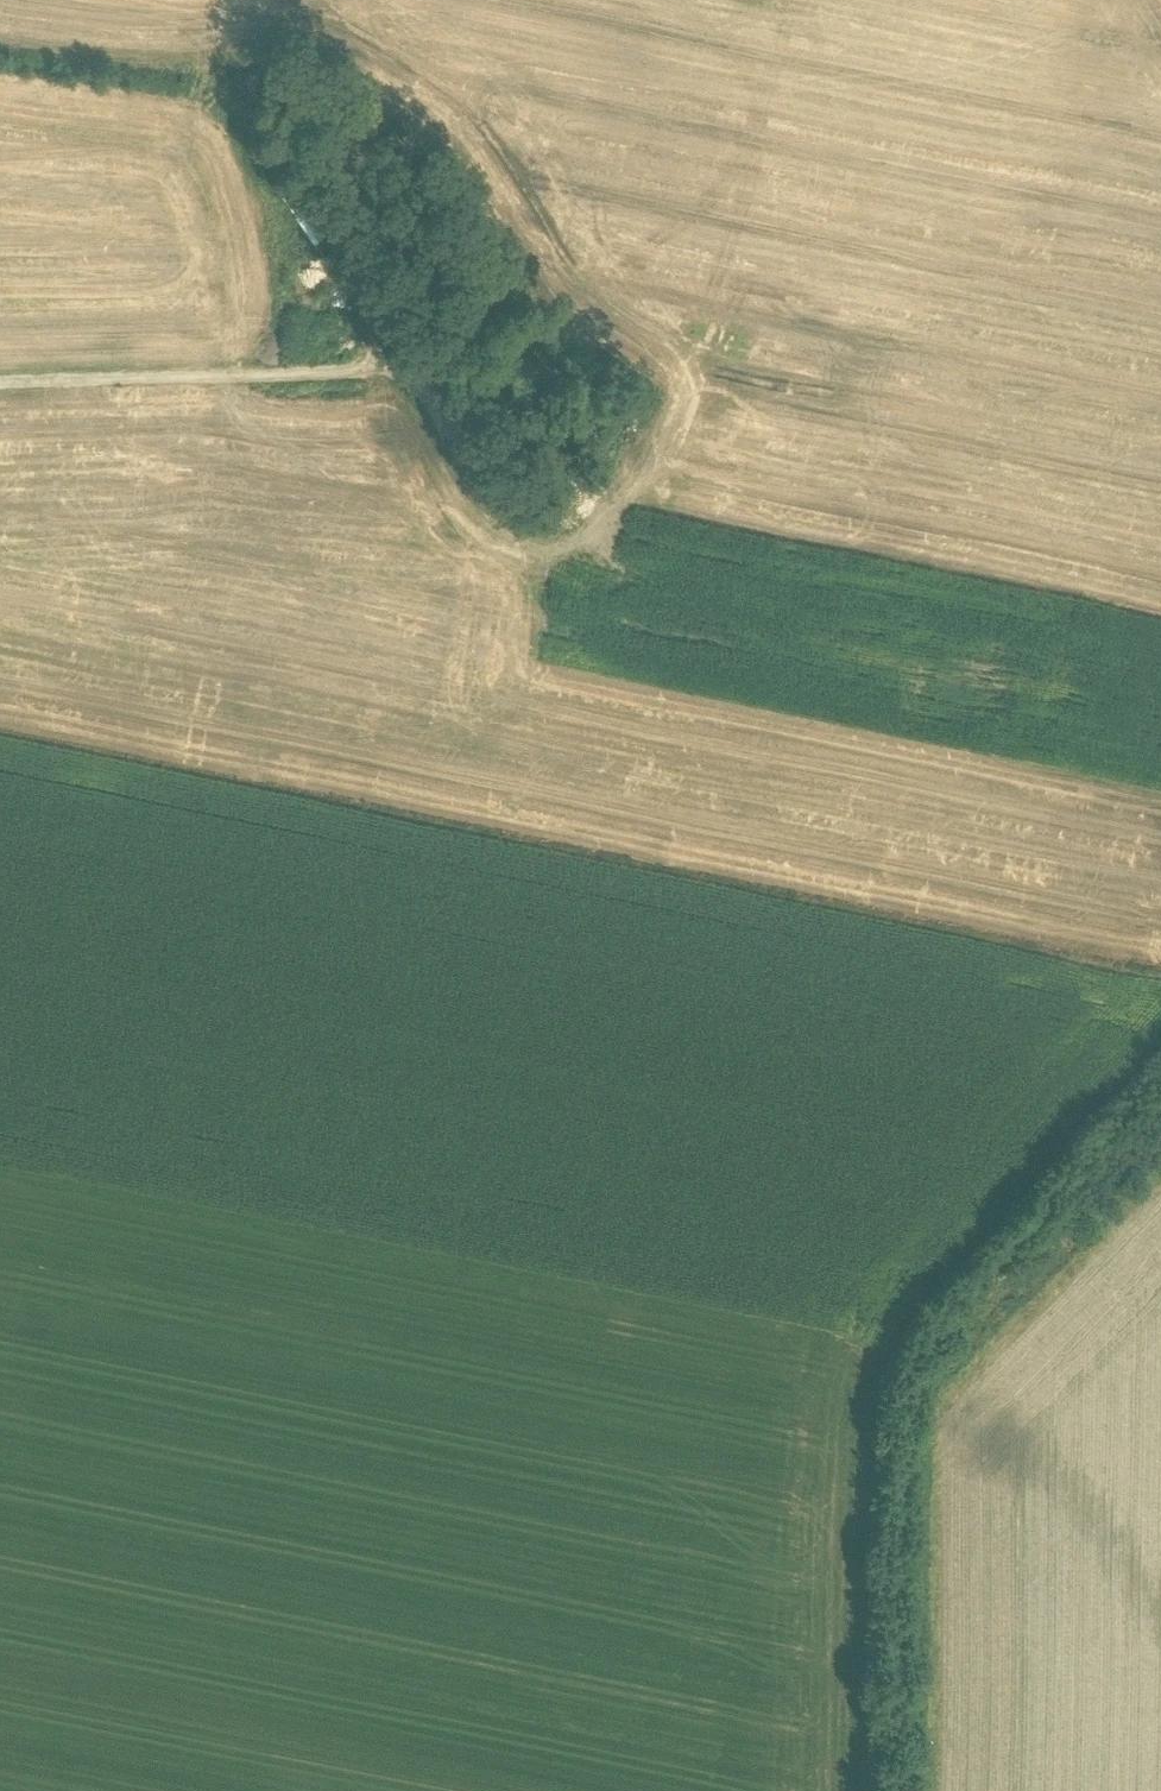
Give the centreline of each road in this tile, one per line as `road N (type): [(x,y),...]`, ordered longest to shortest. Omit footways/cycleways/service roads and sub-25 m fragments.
road 1 (track): [(0,386),(409,378)]

